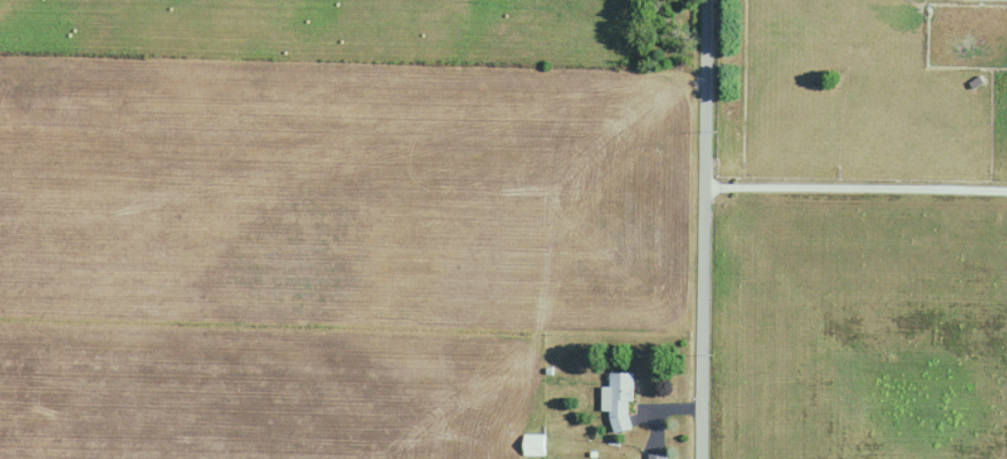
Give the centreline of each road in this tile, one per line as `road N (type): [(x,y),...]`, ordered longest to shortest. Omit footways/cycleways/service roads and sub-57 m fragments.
road 1 (residential): [(700,458),(707,0)]

